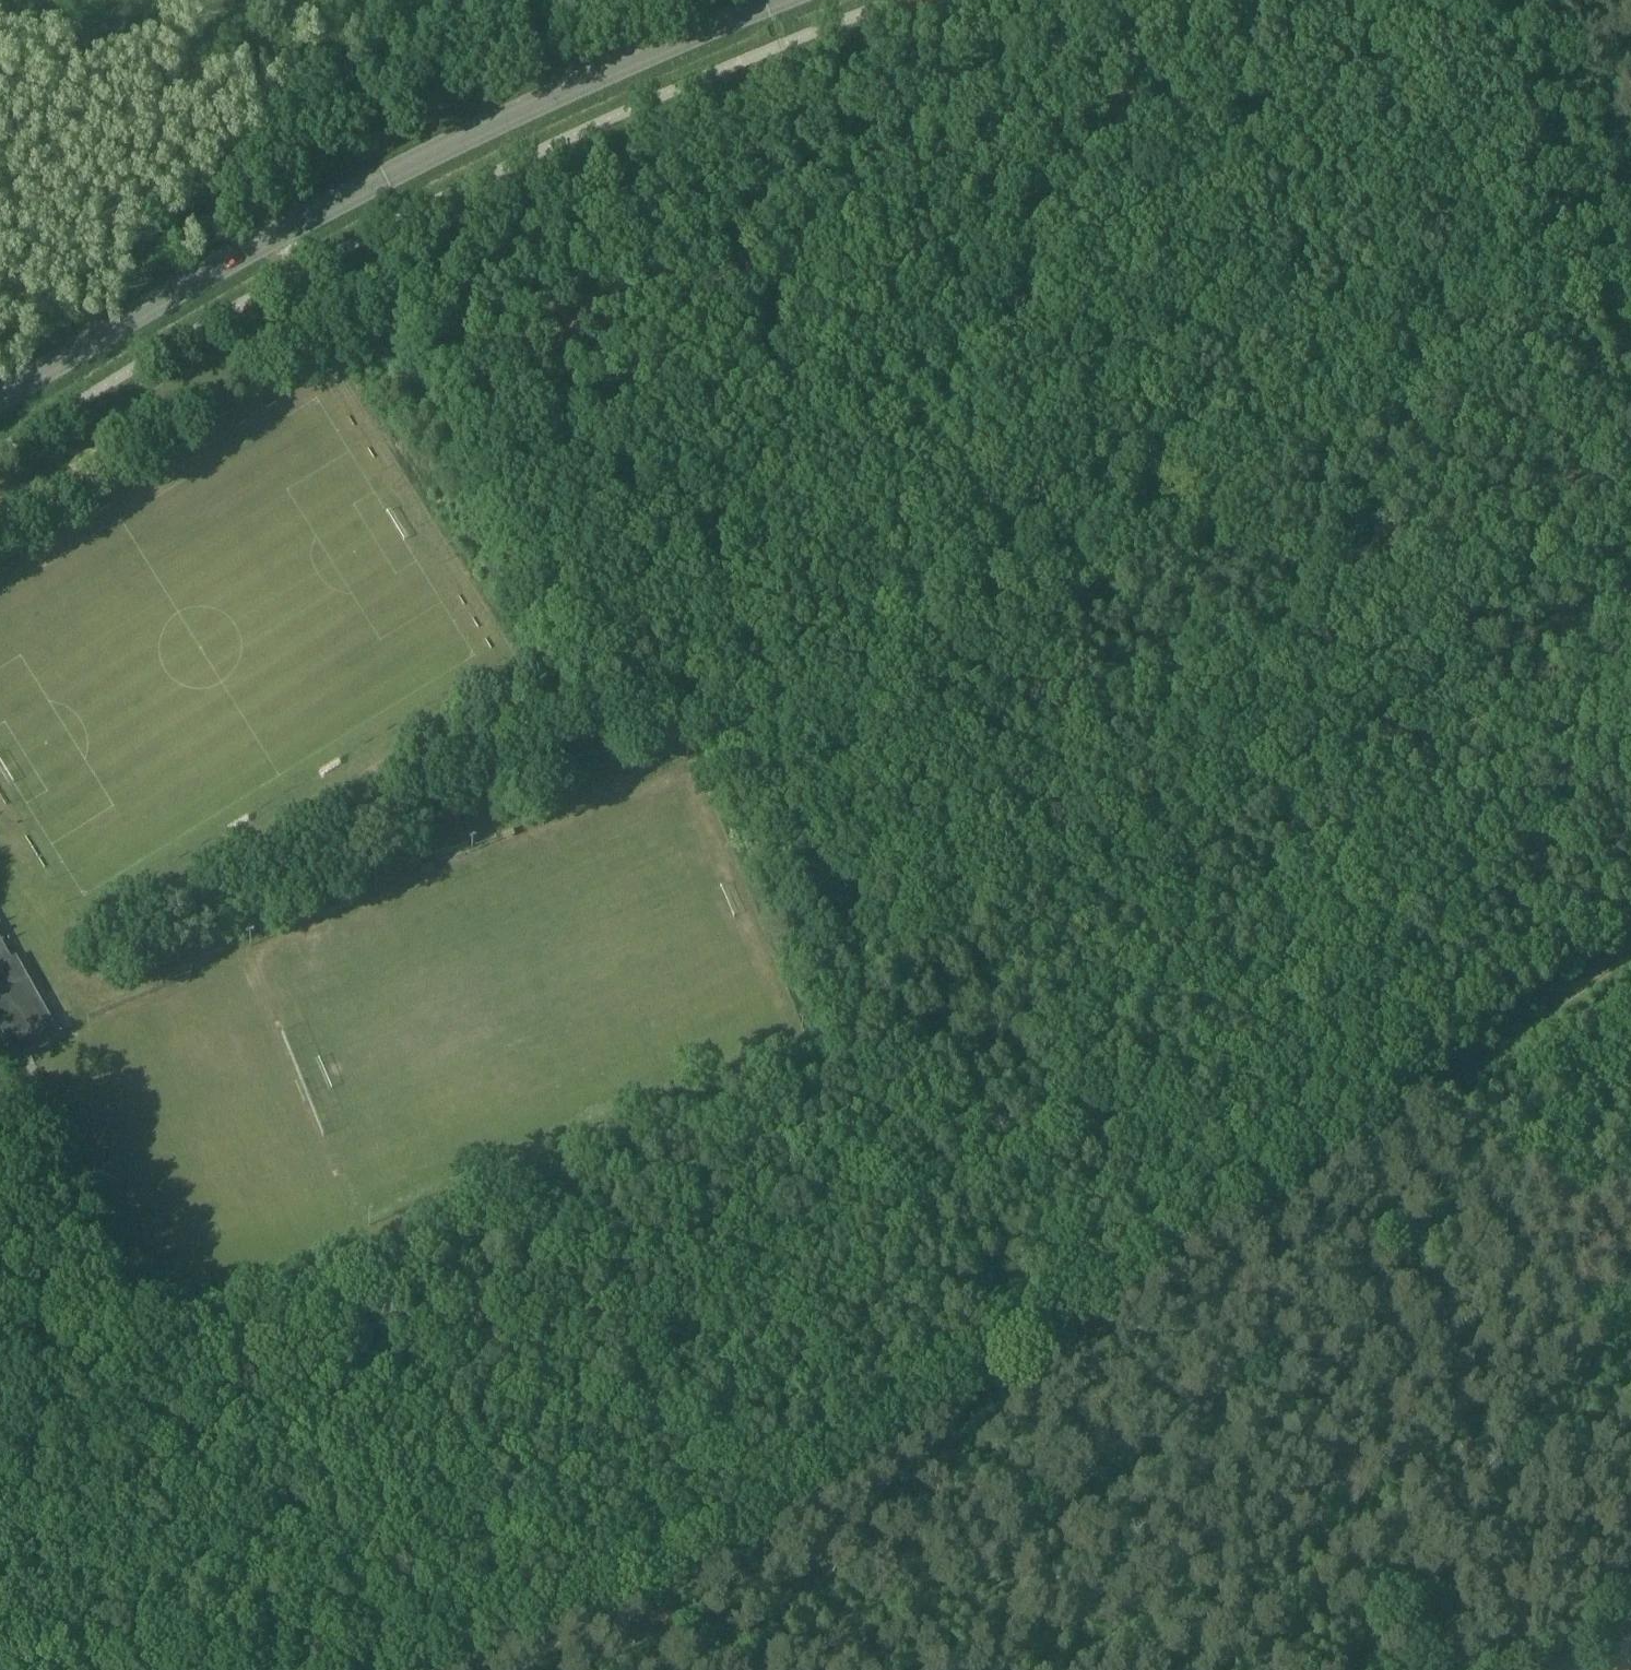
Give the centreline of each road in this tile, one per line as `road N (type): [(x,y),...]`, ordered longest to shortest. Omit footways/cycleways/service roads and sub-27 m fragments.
road 1 (track): [(662,1606),(1630,944)]
road 2 (tertiary): [(0,402),(208,278),(653,52),(792,0)]
road 3 (track): [(463,1669),(662,1606)]

